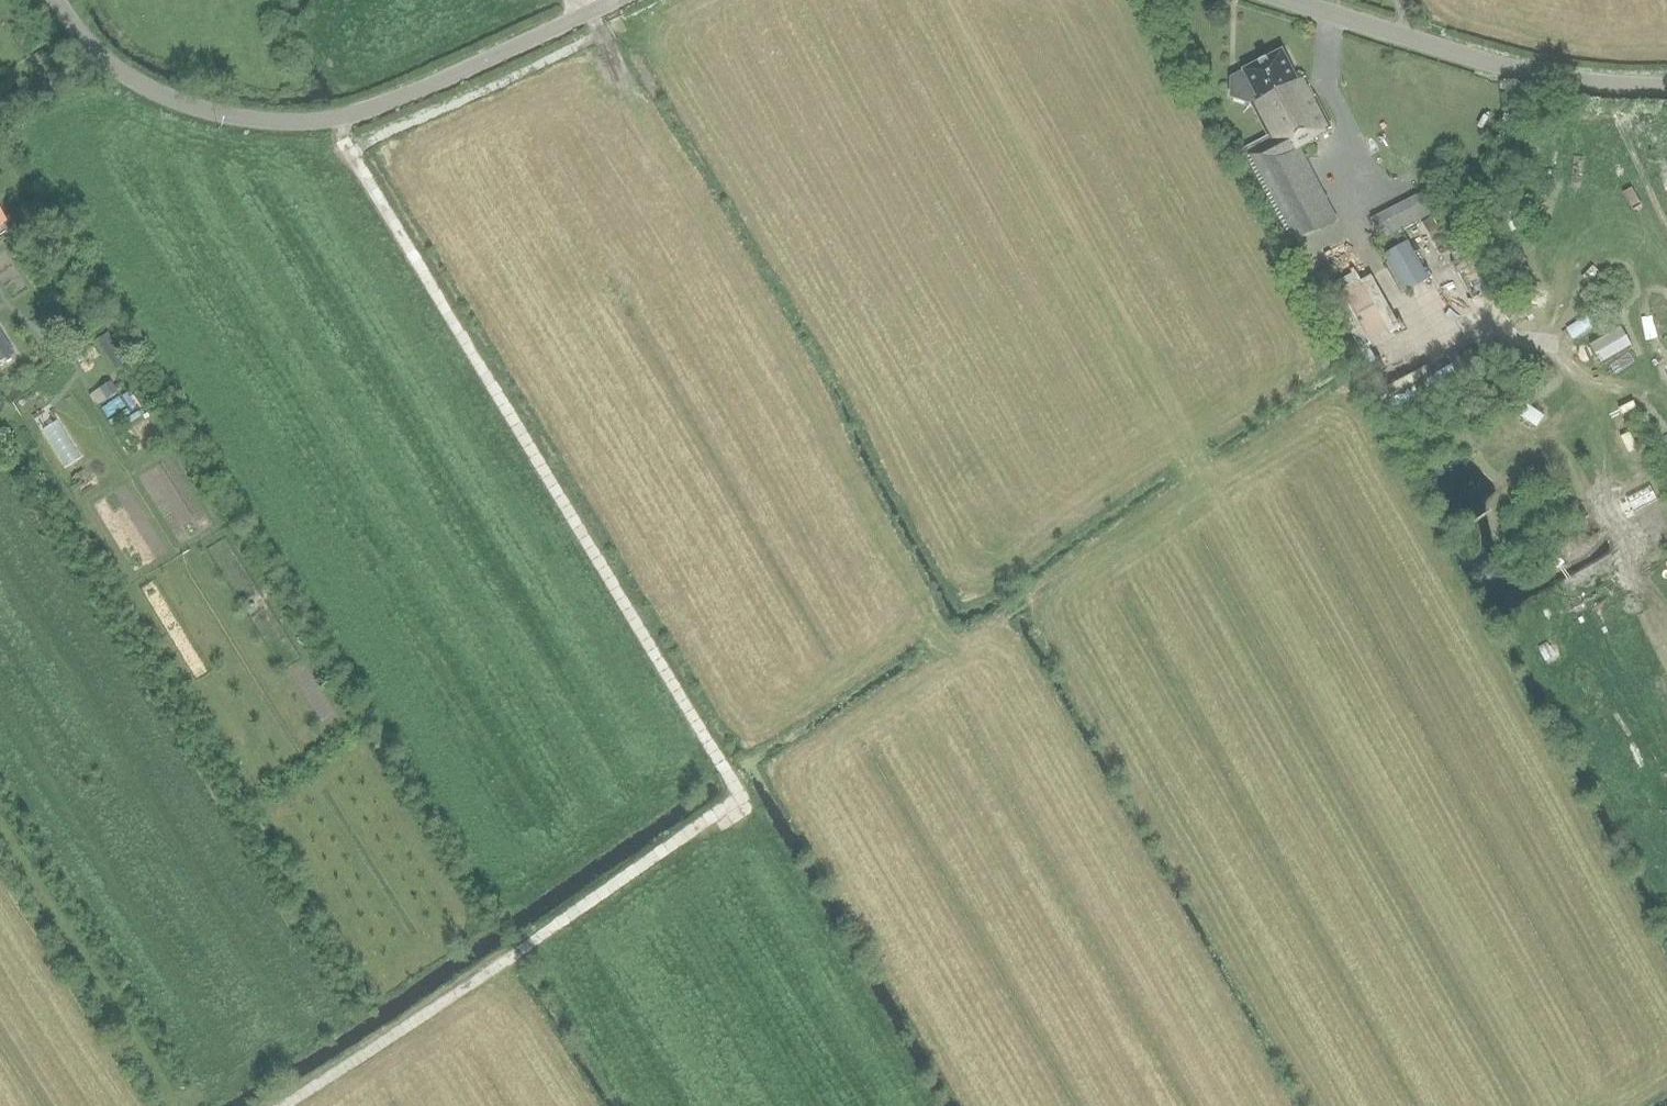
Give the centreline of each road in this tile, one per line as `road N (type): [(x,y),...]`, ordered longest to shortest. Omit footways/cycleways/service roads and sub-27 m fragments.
road 1 (tertiary): [(614,0),(395,102),(341,119),(275,124),(216,114),(117,73),(54,0)]
road 2 (tertiary): [(1666,83),(1576,77),(1484,57),(1292,0)]

